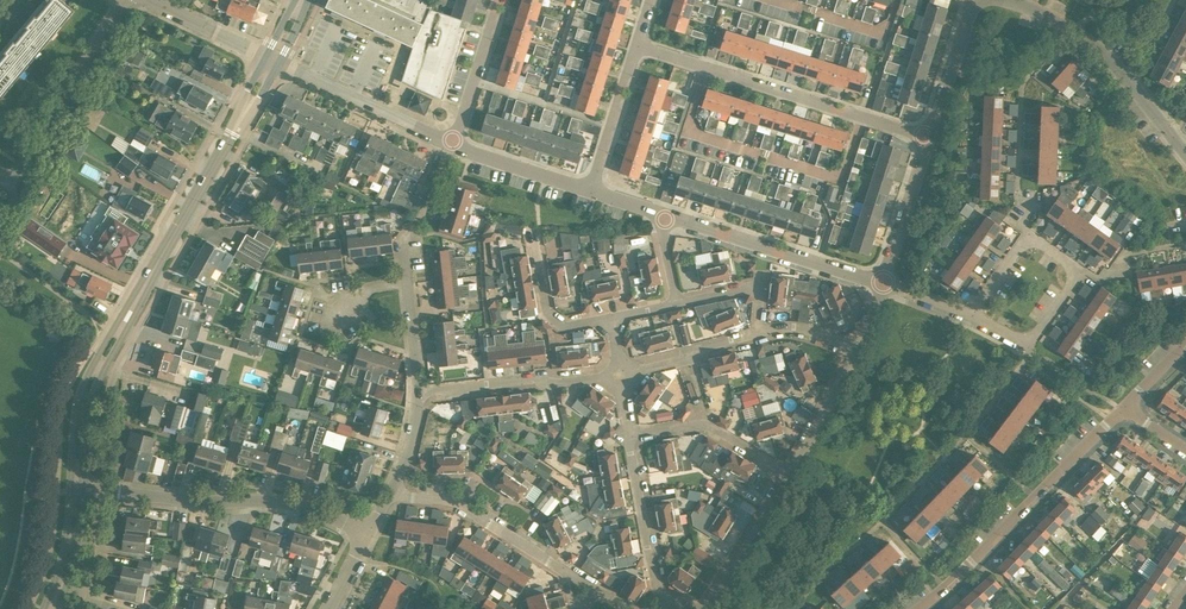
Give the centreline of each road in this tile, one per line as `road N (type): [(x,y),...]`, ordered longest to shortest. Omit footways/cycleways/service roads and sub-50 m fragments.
road 1 (primary): [(75,490),(94,376),(273,61)]
road 2 (residential): [(367,535),(282,501),(75,490)]
road 3 (residential): [(919,608),(1121,408)]
road 4 (residential): [(625,608),(456,505),(389,495)]
road 5 (residential): [(1185,154),(1094,45),(1048,15),(999,0)]
road 6 (residential): [(930,137),(704,68)]
road 7 (residential): [(883,283),(665,215)]
road 8 (residential): [(124,0),(23,174),(0,172)]
road 9 (residential): [(971,314),(1021,340),(1037,335),(1082,270),(1028,235)]
road 10 (residential): [(452,143),(273,61)]
road 11 (residential): [(417,392),(608,377)]
road 12 (residential): [(673,604),(656,586),(628,435)]
road 13 (residential): [(791,473),(701,423),(628,435)]
road 14 (residential): [(699,608),(712,602),(791,473)]
road 15 (residential): [(883,283),(930,137)]
road 16 (residential): [(452,143),(499,0)]
road 17 (residential): [(591,190),(635,47)]
road 18 (residential): [(417,392),(404,244)]
road 19 (residential): [(612,317),(562,327),(548,314),(533,237)]
road 20 (residential): [(591,190),(452,143)]
road 21 (residential): [(930,137),(974,0)]
road 22 (residential): [(791,473),(859,349)]
road 23 (residential): [(273,61),(151,0)]
road 24 (residential): [(628,375),(756,333)]
road 25 (residential): [(756,333),(760,291),(753,288),(678,303)]
road 26 (primary): [(51,608),(72,541),(75,490)]

